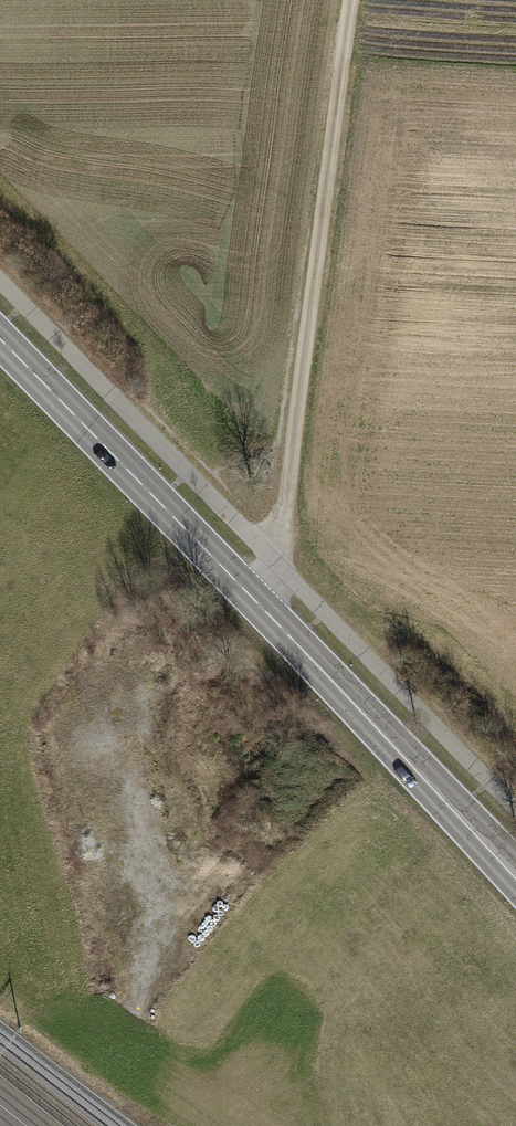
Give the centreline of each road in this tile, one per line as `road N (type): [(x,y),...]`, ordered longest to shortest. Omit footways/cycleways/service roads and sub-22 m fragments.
road 1 (secondary): [(515,872),(0,339)]
road 2 (track): [(257,603),(277,548),(351,0)]
road 3 (track): [(115,694),(161,956),(151,990),(107,1047)]

